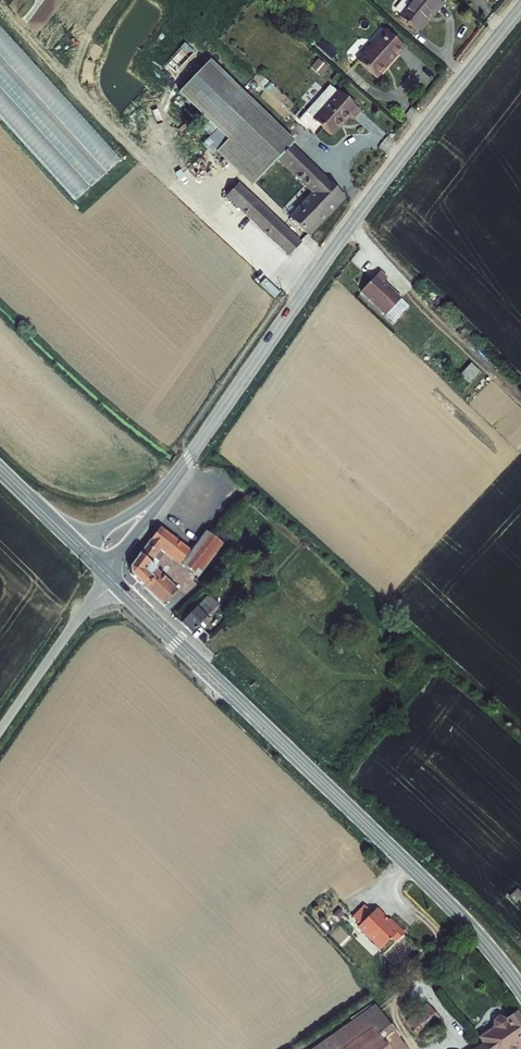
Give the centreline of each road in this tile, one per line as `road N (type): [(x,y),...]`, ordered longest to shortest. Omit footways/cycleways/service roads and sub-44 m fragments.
road 1 (secondary): [(520,989),(442,897),(109,576)]
road 2 (tertiary): [(184,467),(349,229),(520,9)]
road 3 (unclassified): [(0,731),(109,576)]
road 4 (tertiary): [(109,576),(184,467)]
road 5 (tertiary): [(184,467),(80,548)]

